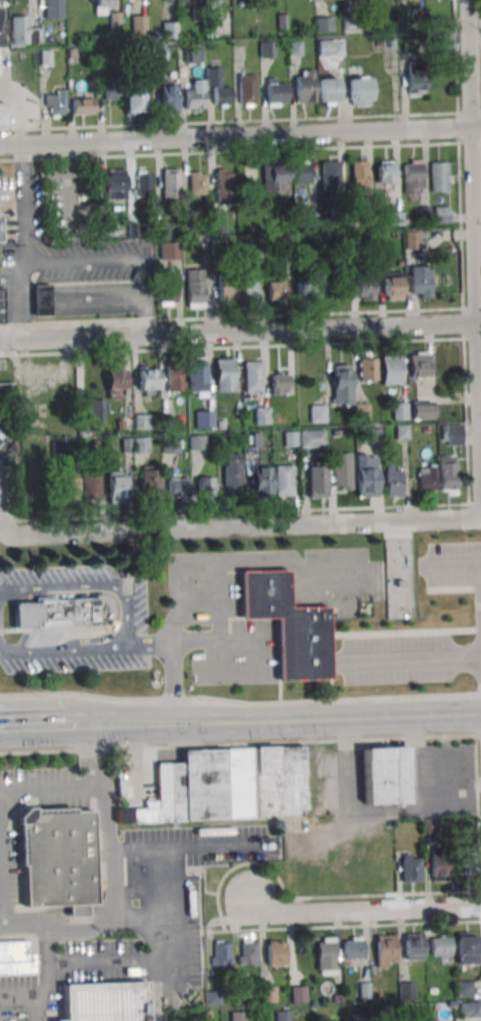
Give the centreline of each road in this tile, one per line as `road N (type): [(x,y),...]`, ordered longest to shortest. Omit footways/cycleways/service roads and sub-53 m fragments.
road 1 (residential): [(0,147),(480,127)]
road 2 (residential): [(0,341),(480,323)]
road 3 (residential): [(11,536),(480,517)]
road 4 (residential): [(480,462),(469,0)]
road 5 (secondary): [(172,722),(480,714)]
road 6 (residential): [(249,897),(281,912),(480,905)]

